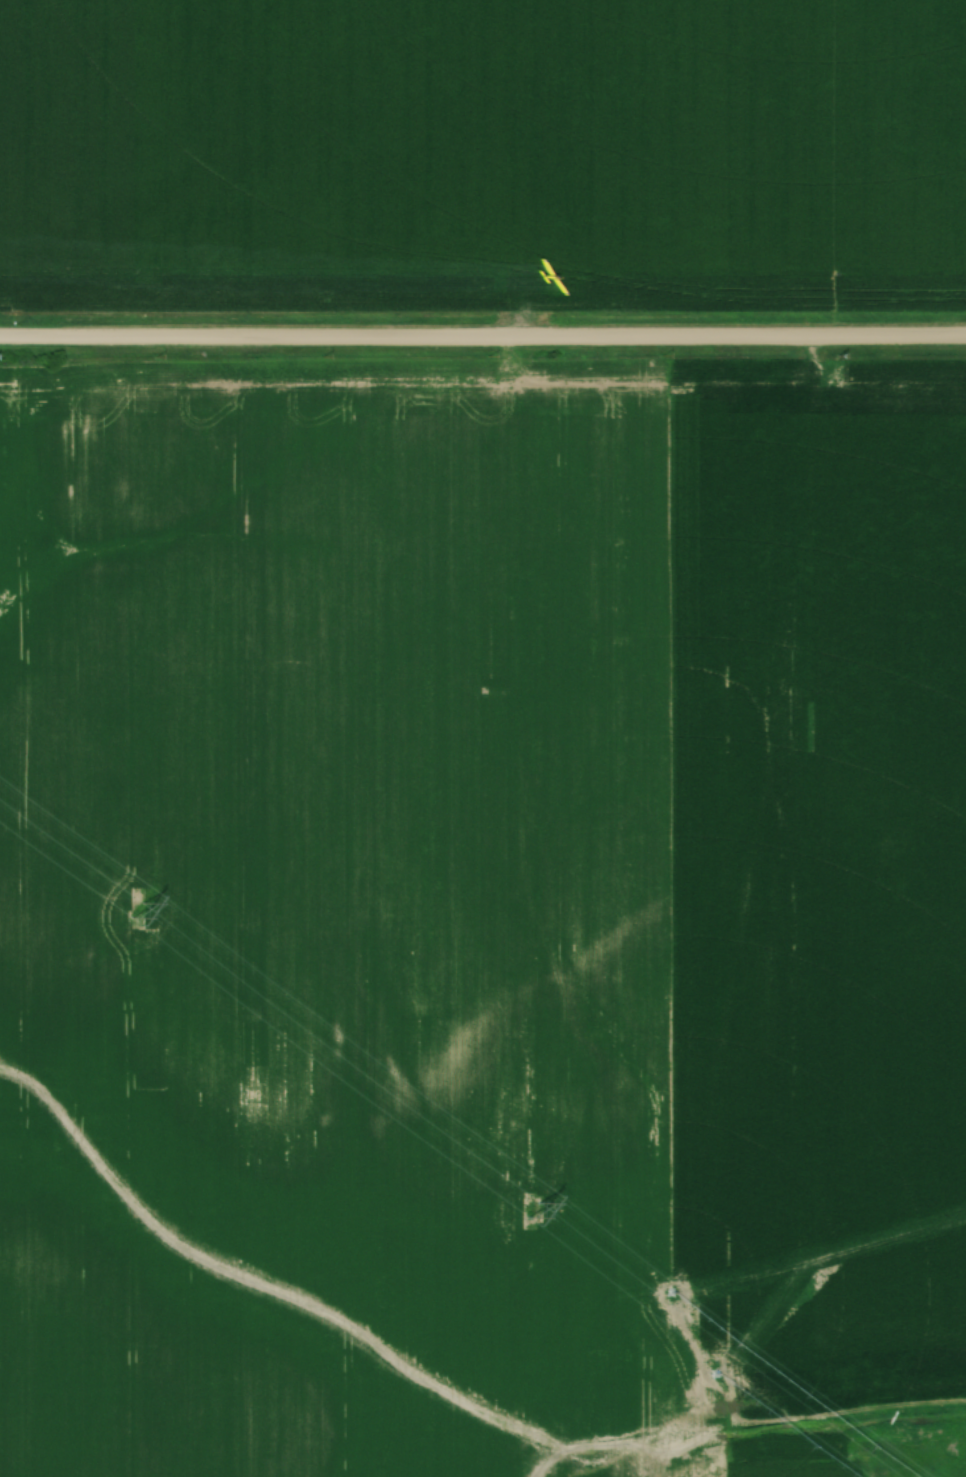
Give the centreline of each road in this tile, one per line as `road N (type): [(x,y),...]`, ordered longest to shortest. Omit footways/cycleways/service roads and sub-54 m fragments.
road 1 (residential): [(0,337),(965,337)]

